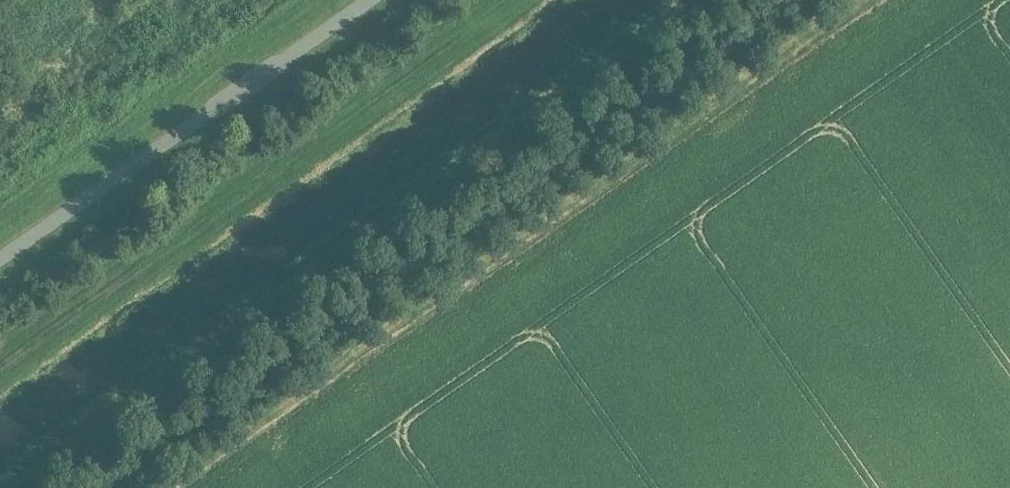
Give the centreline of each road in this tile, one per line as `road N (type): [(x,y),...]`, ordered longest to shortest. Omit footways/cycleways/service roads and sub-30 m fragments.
road 1 (unclassified): [(0,259),(368,0)]

